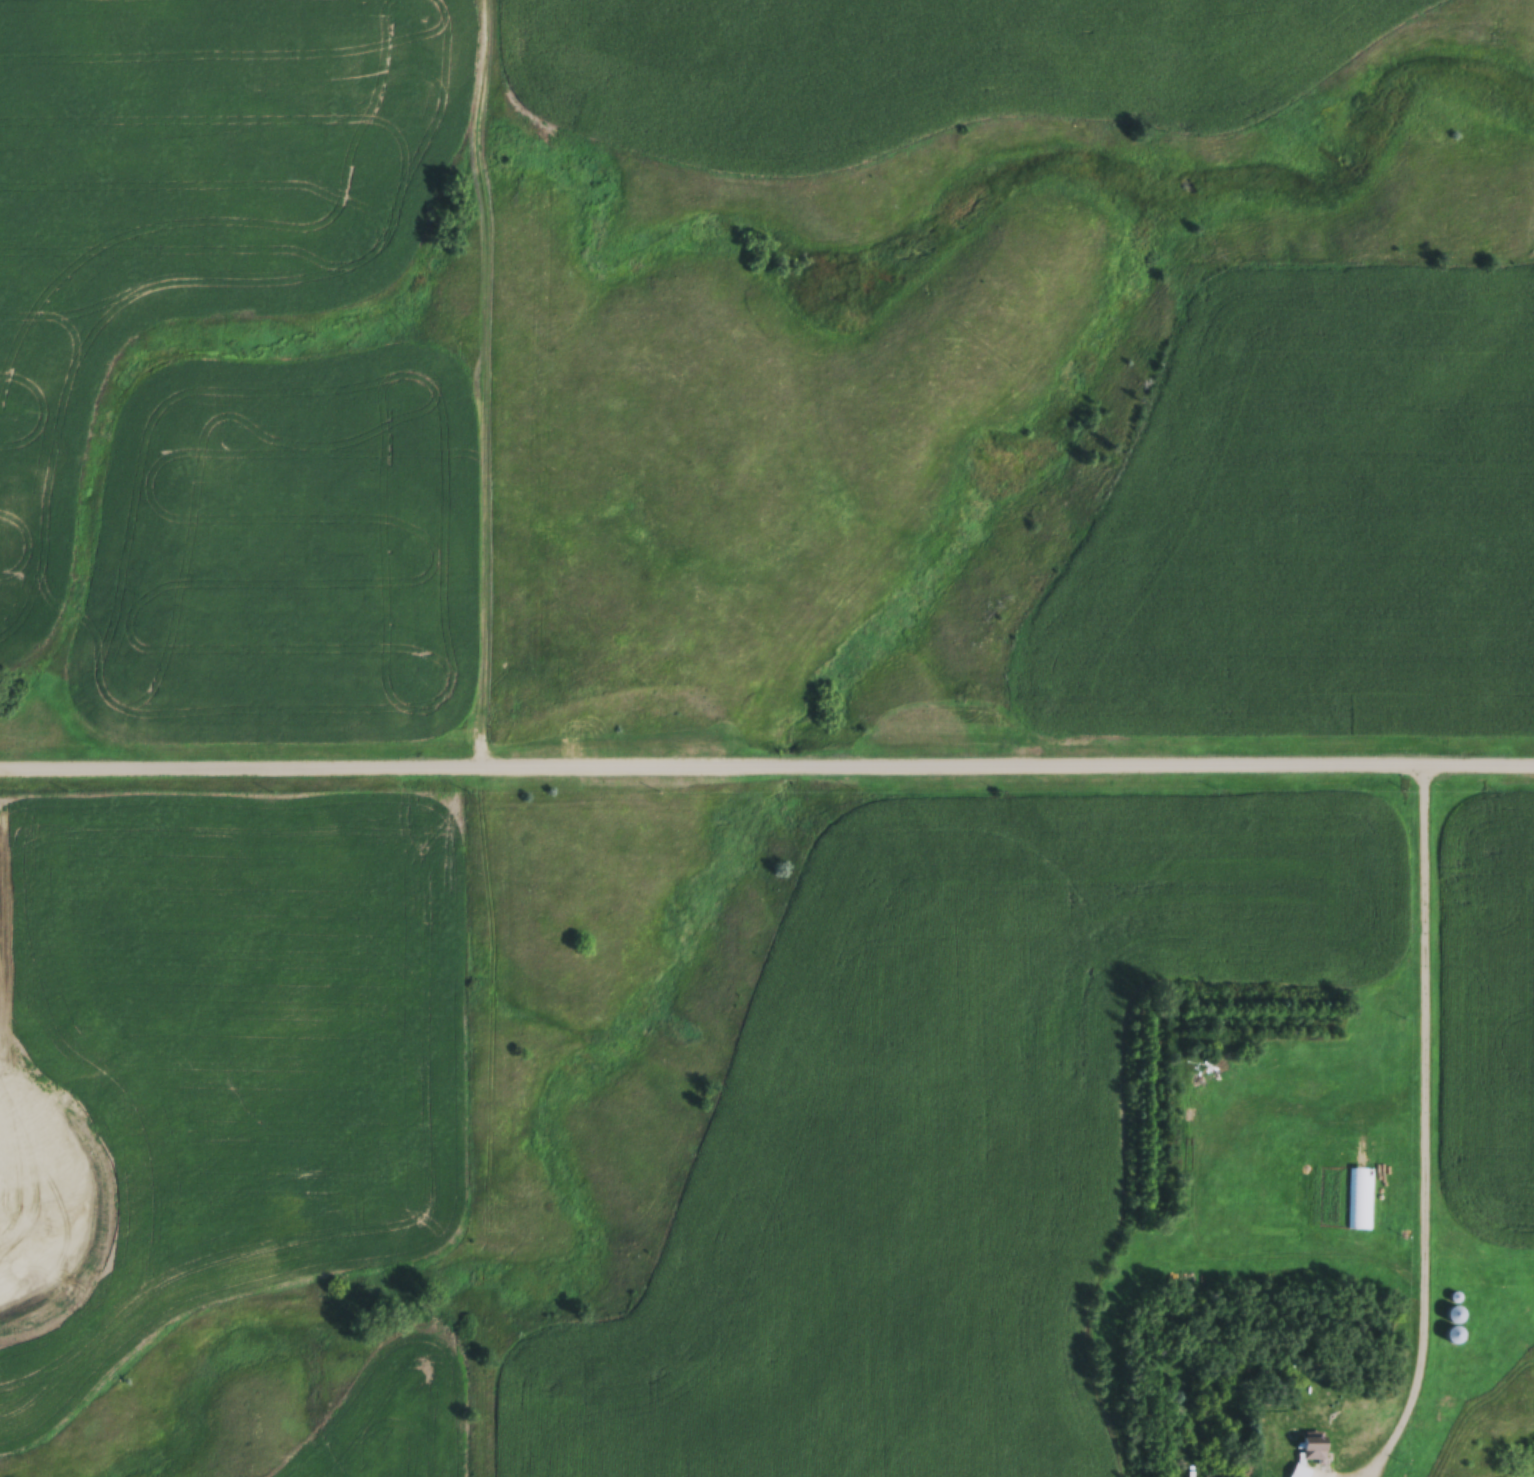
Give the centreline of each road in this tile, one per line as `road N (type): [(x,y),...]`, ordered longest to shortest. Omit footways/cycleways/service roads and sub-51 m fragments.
road 1 (residential): [(1533,761),(0,764)]

